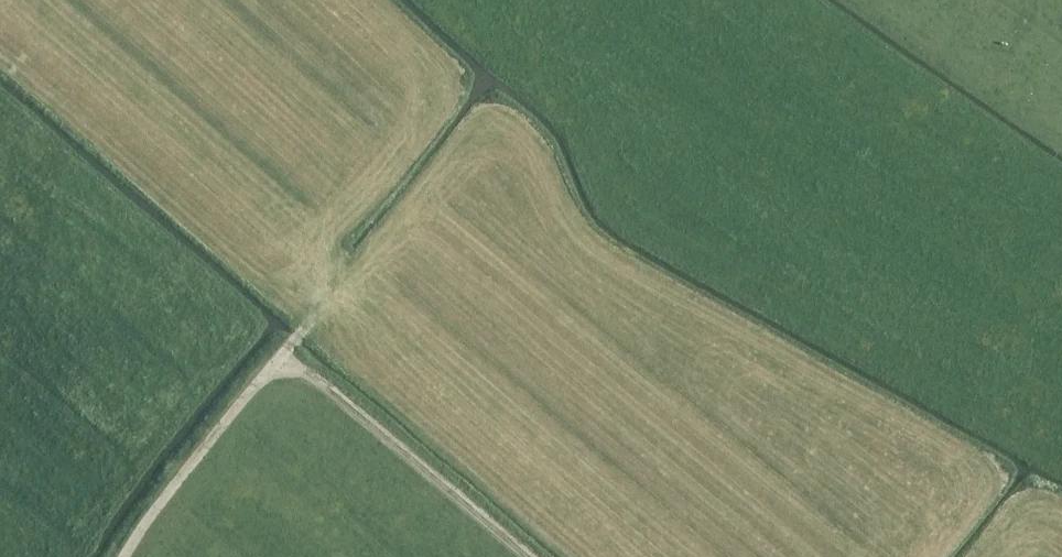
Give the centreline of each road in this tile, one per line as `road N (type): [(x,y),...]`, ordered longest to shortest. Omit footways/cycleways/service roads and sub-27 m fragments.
road 1 (track): [(123,556),(185,463),(311,320),(202,229)]
road 2 (track): [(277,360),(307,373),(527,556)]

